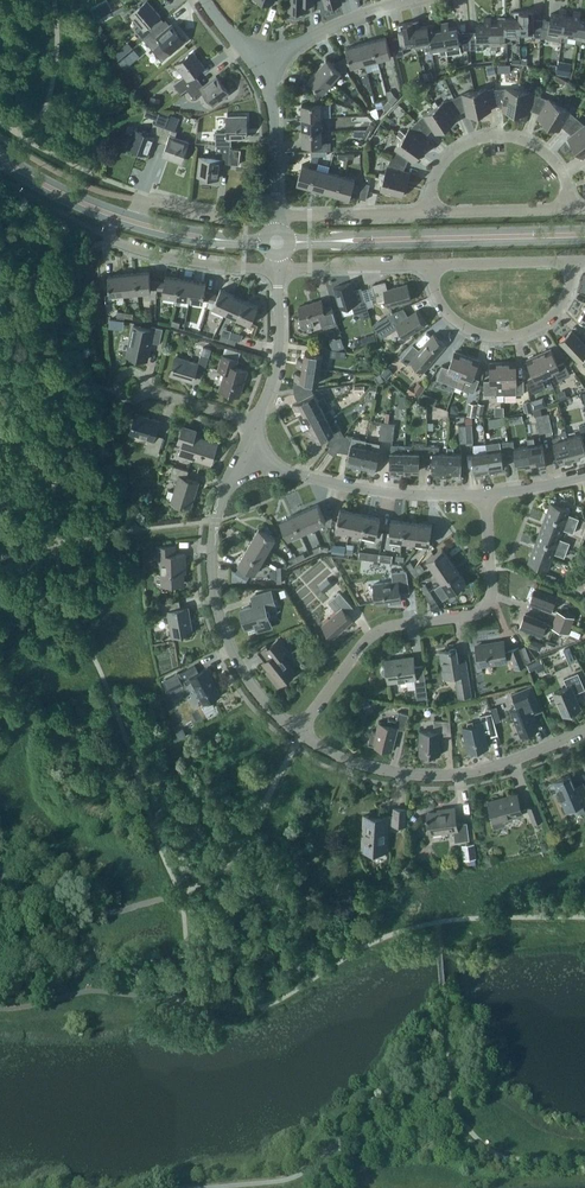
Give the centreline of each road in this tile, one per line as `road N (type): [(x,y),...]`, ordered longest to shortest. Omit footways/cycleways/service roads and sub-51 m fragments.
road 1 (residential): [(299,732),(367,643),(407,623),(472,618),(489,608),(487,497)]
road 2 (unclassified): [(242,451),(215,522),(224,634),(254,691),(299,732)]
road 3 (tertiary): [(584,235),(277,242)]
road 4 (unclassified): [(299,732),(371,768),(423,777),(490,770),(584,730)]
road 5 (residential): [(242,451),(330,487),(487,497)]
road 6 (residential): [(430,265),(443,312),(491,341),(533,335),(554,319),(572,262)]
road 7 (residential): [(429,212),(437,173),(460,148),(508,136),(536,145),(559,167),(569,209)]
road 8 (residential): [(277,270),(181,261),(108,238)]
road 9 (residential): [(426,0),(358,17),(275,58)]
road 10 (unclassified): [(275,58),(277,216)]
road 11 (unclassified): [(277,270),(278,355),(255,423)]
road 12 (residential): [(430,265),(277,270)]
road 13 (residential): [(277,216),(429,212)]
road 14 (residential): [(137,210),(141,200),(277,216)]
road 15 (tertiary): [(277,242),(132,221)]
road 16 (residential): [(572,262),(430,265)]
road 17 (residential): [(429,212),(569,209)]
road 18 (tertiary): [(118,217),(0,157)]
road 19 (residential): [(255,423),(133,388)]

